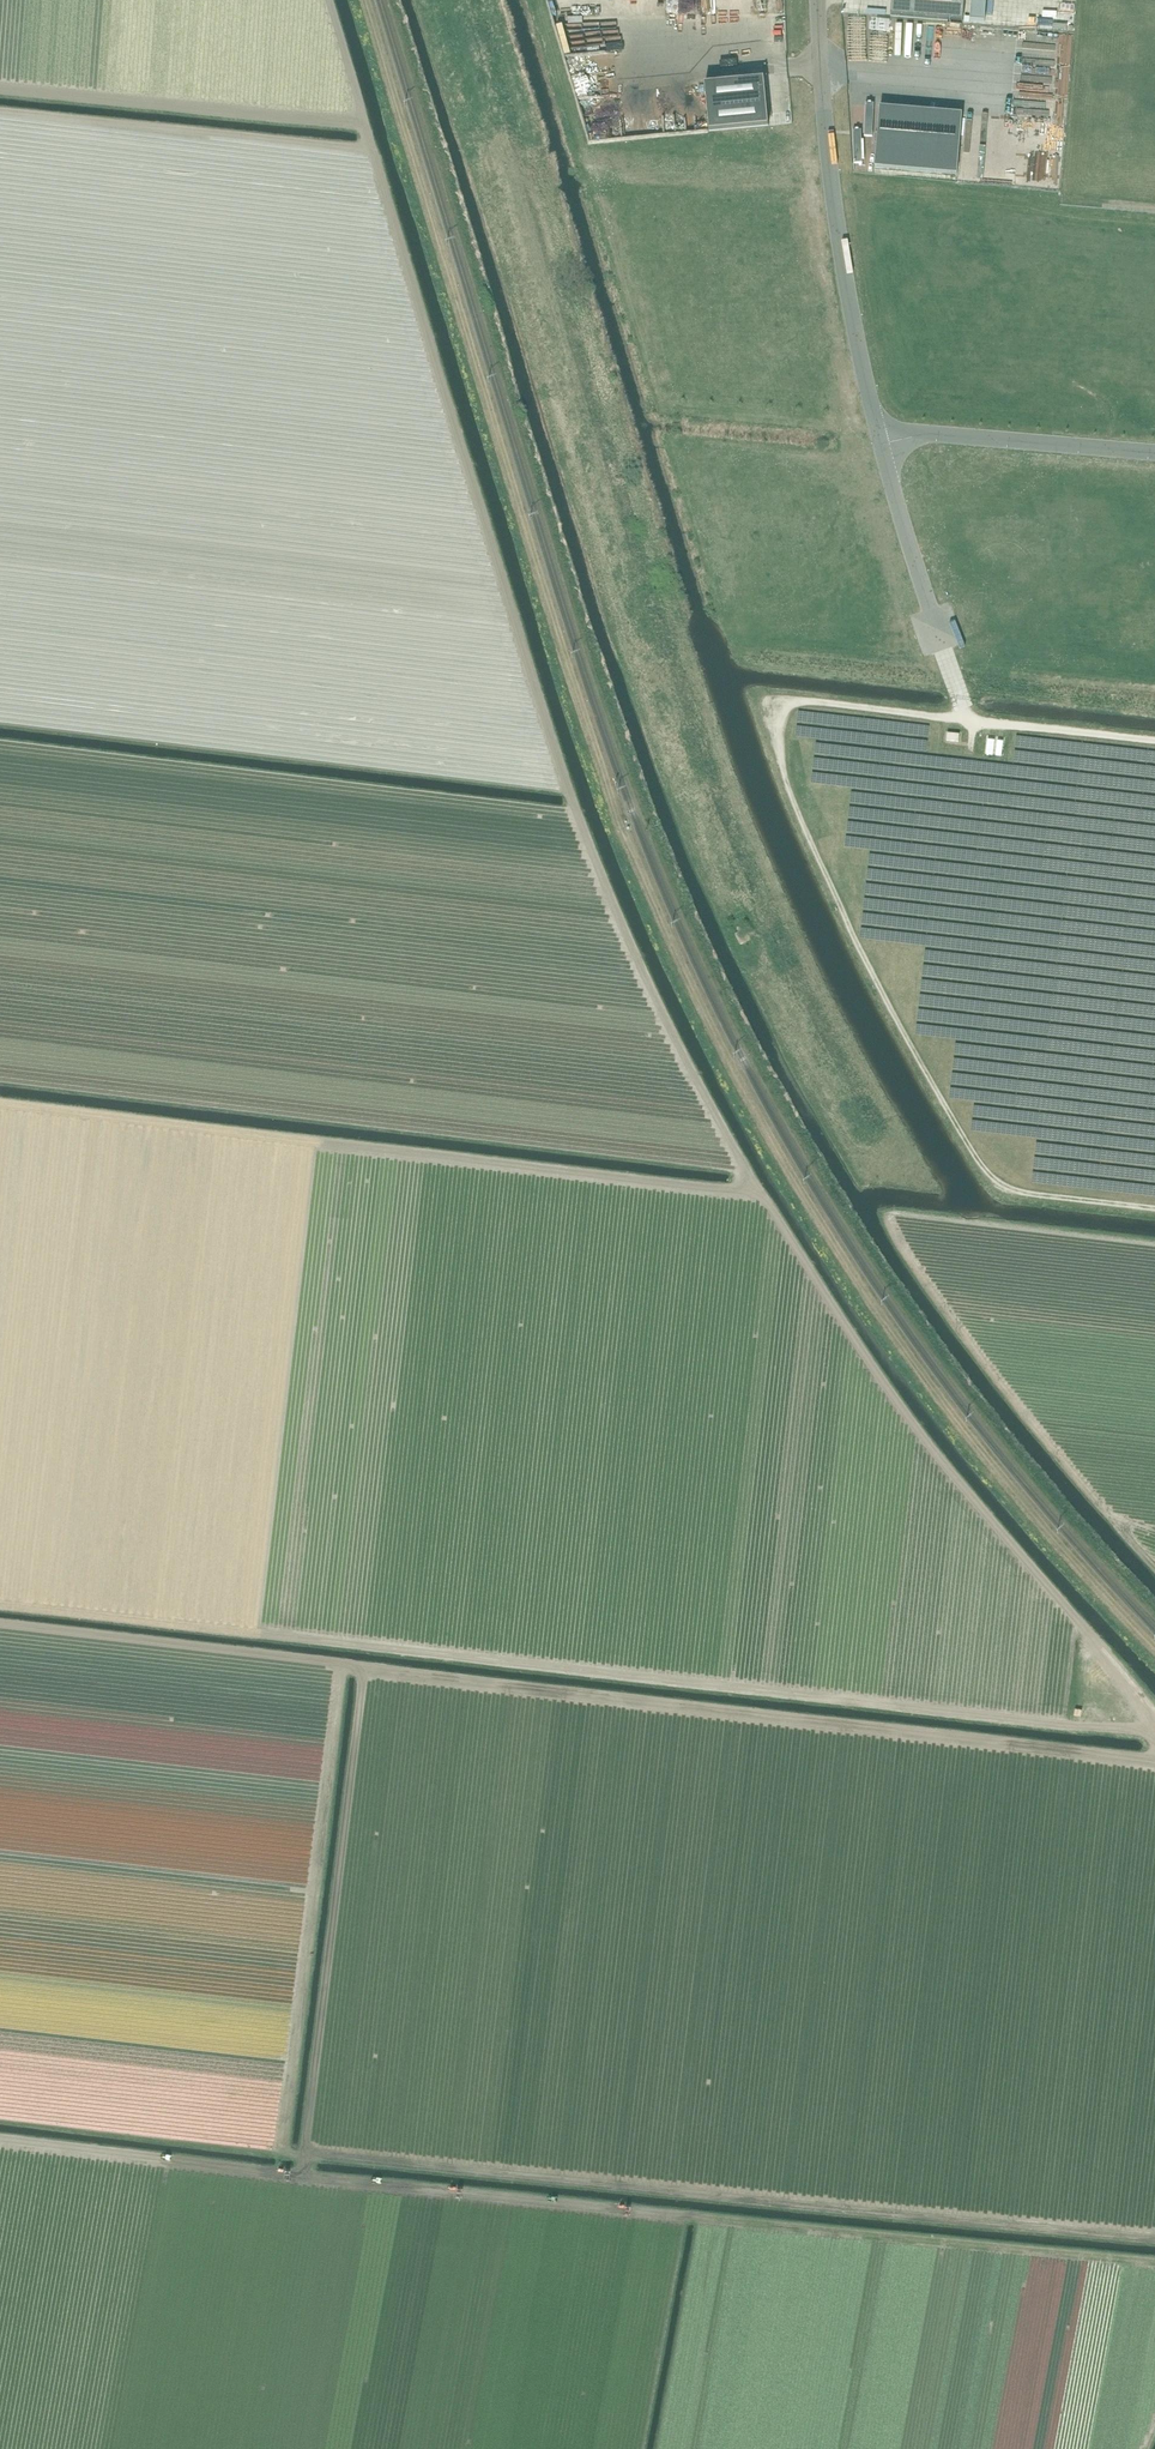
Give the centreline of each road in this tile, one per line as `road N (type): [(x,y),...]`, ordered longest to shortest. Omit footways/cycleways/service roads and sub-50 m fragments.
road 1 (track): [(367,0),(623,836),(727,1056),(796,1185),(965,1432),(1056,1544),(1154,1646)]
road 2 (unclassified): [(818,0),(831,189),(880,433)]
road 3 (unclassified): [(1154,455),(880,433)]
road 4 (unclassified): [(880,433),(942,645)]

